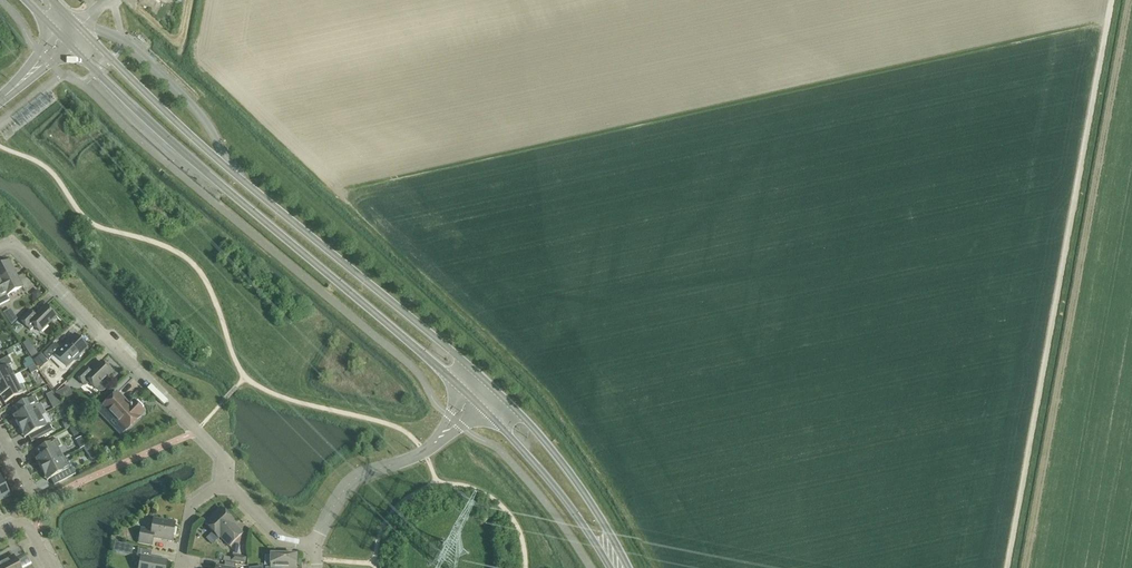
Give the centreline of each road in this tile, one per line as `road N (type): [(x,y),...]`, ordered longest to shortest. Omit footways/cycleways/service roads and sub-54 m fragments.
road 1 (track): [(1111,0),(1009,567)]
road 2 (secondary): [(63,39),(183,153),(474,402)]
road 3 (secondary): [(489,387),(225,167),(79,27)]
road 4 (unclassified): [(226,479),(226,462),(150,383),(11,242),(0,248)]
road 5 (secondary): [(628,567),(562,462),(489,387)]
road 6 (unclassified): [(315,550),(349,485),(424,453),(474,402)]
road 7 (secondary): [(474,402),(545,476),(609,567)]

